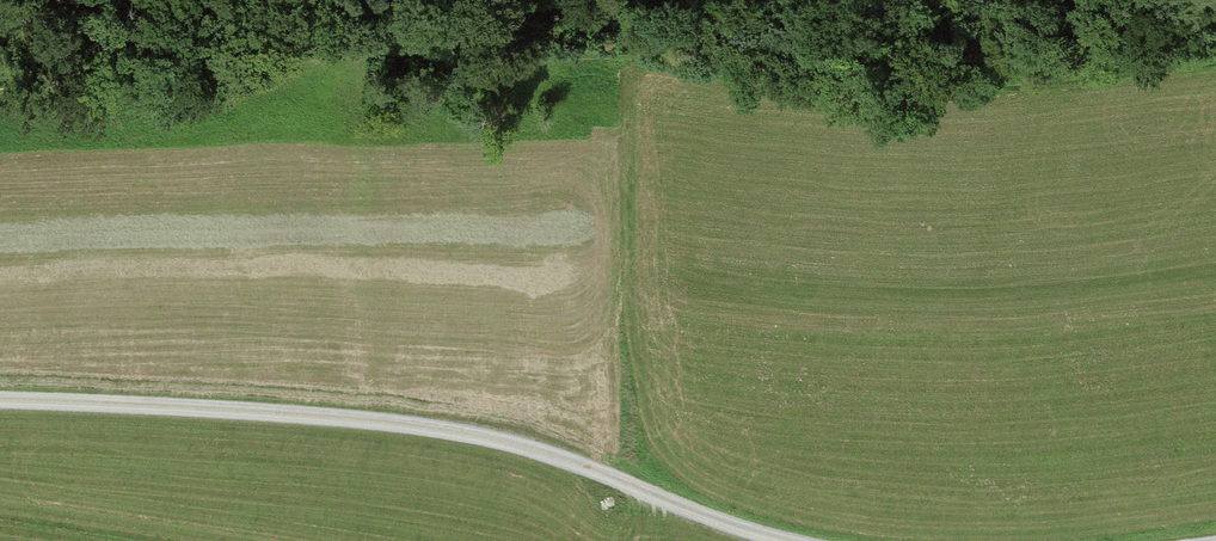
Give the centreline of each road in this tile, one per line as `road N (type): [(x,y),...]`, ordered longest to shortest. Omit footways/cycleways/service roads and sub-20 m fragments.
road 1 (track): [(1215,58),(1008,79),(408,45),(0,74)]
road 2 (track): [(784,540),(512,436),(0,405)]

